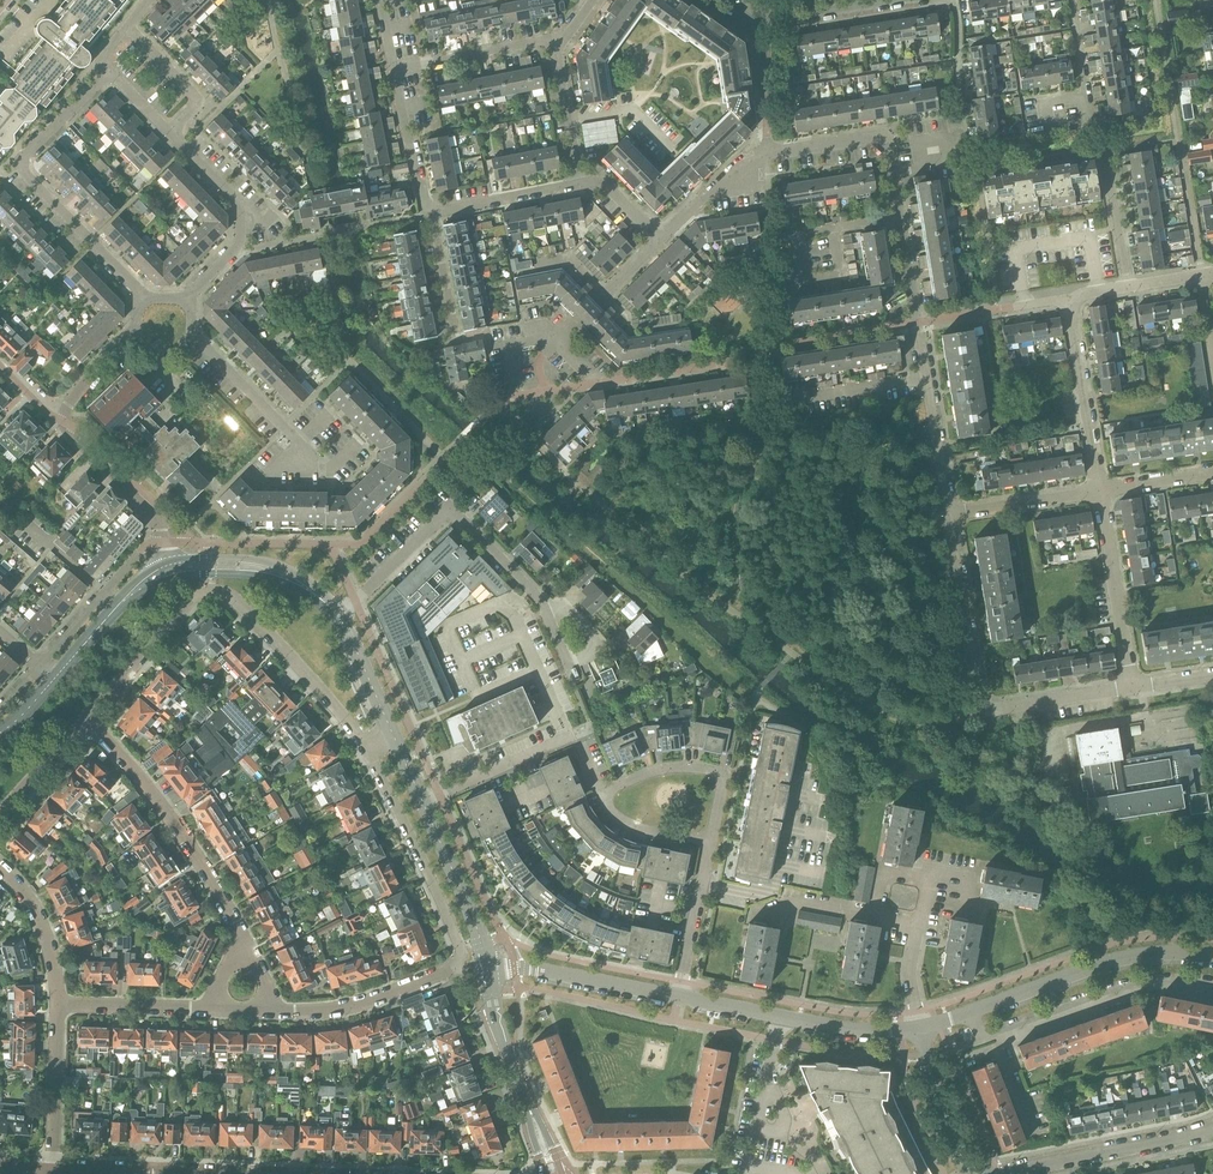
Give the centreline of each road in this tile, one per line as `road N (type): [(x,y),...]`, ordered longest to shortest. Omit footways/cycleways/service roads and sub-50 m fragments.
road 1 (residential): [(659,242),(753,159),(886,137),(916,322)]
road 2 (residential): [(367,747),(442,902),(460,961),(345,1008),(278,1011)]
road 3 (residential): [(87,717),(186,602),(214,591),(236,601),(367,747)]
road 4 (residential): [(147,301),(21,167),(110,72)]
road 5 (residential): [(1123,290),(1070,0)]
road 6 (residential): [(338,615),(451,508),(547,605)]
road 7 (residential): [(1202,276),(1157,0)]
road 8 (residential): [(241,935),(198,857),(87,717)]
road 9 (tertiary): [(488,968),(395,734)]
road 10 (unclassified): [(979,1011),(1145,958),(1212,959)]
road 11 (residential): [(1212,988),(1124,987),(998,1030)]
road 12 (residential): [(709,850),(728,769),(671,765),(598,797)]
road 13 (residential): [(998,1173),(1212,1128)]
road 14 (residential): [(186,300),(239,251),(240,207),(178,139)]
road 15 (residential): [(1128,688),(1099,490)]
road 16 (residential): [(980,712),(951,514)]
road 17 (residential): [(1099,490),(1069,299)]
road 18 (residential): [(896,0),(743,20),(711,0)]
road 19 (tertiary): [(172,569),(243,565),(288,576),(338,615)]
road 20 (residential): [(163,542),(156,517),(55,414)]
road 21 (unclassified): [(514,968),(679,997)]
road 22 (residential): [(51,1171),(60,1005)]
road 23 (residential): [(396,66),(558,38)]
road 24 (residential): [(547,605),(569,666),(607,649),(571,604)]
road 25 (residential): [(287,424),(196,332),(186,300)]
road 26 (residential): [(781,1017),(750,1173)]
road 27 (residential): [(972,1173),(945,1121),(921,1029)]
road 28 (residential): [(396,66),(428,216)]
road 29 (residential): [(428,216),(578,184)]
road 30 (residential): [(60,1005),(42,925),(0,870)]
road 31 (residential): [(679,997),(709,850)]
road 32 (residential): [(951,514),(1099,490)]
road 33 (residential): [(980,712),(1128,688)]
road 34 (residential): [(128,27),(199,97),(177,125),(178,139)]
road 35 (residential): [(60,1005),(208,1009)]
road 36 (residential): [(578,184),(558,38)]
road 37 (residential): [(55,414),(131,330),(147,301)]
road 38 (residential): [(784,411),(926,385)]
road 39 (tertiary): [(528,1105),(497,1024),(488,968)]
road 40 (unclassified): [(781,1017),(921,1029)]
road 41 (tertiary): [(395,734),(338,615)]
road 42 (residential): [(951,514),(926,385)]
road 43 (residential): [(0,813),(87,717)]
road 44 (residential): [(709,850),(619,821),(598,797)]

